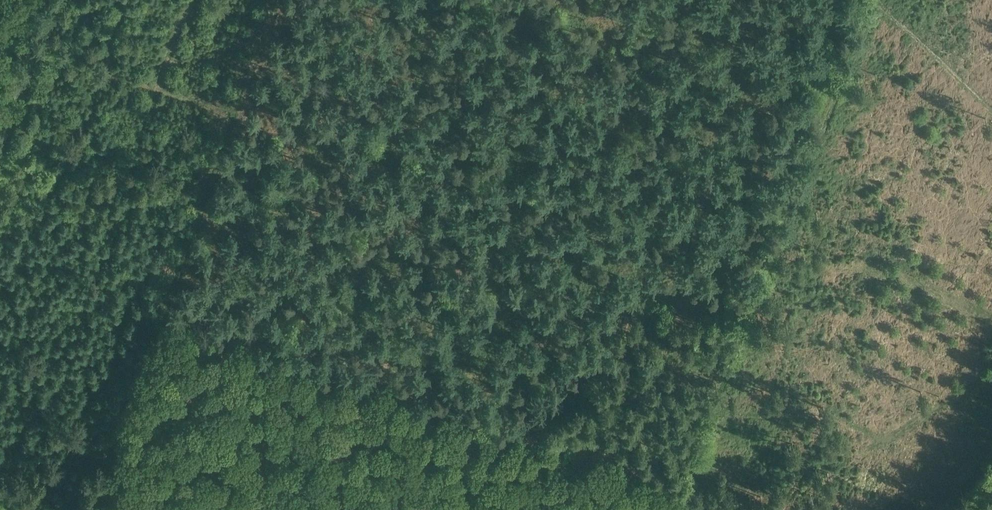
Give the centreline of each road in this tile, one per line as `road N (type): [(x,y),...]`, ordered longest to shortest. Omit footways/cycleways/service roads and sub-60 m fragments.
road 1 (track): [(860,0),(664,509)]
road 2 (track): [(66,0),(0,170)]
road 3 (track): [(991,107),(875,0)]

